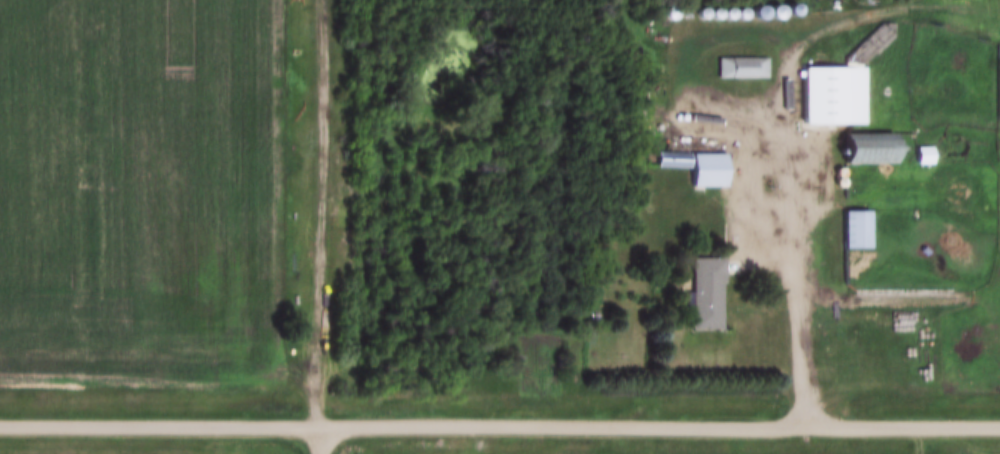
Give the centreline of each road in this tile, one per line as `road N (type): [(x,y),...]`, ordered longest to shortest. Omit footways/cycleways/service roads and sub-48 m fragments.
road 1 (residential): [(319,425),(999,425)]
road 2 (track): [(328,0),(319,425)]
road 3 (residential): [(0,424),(319,425)]

